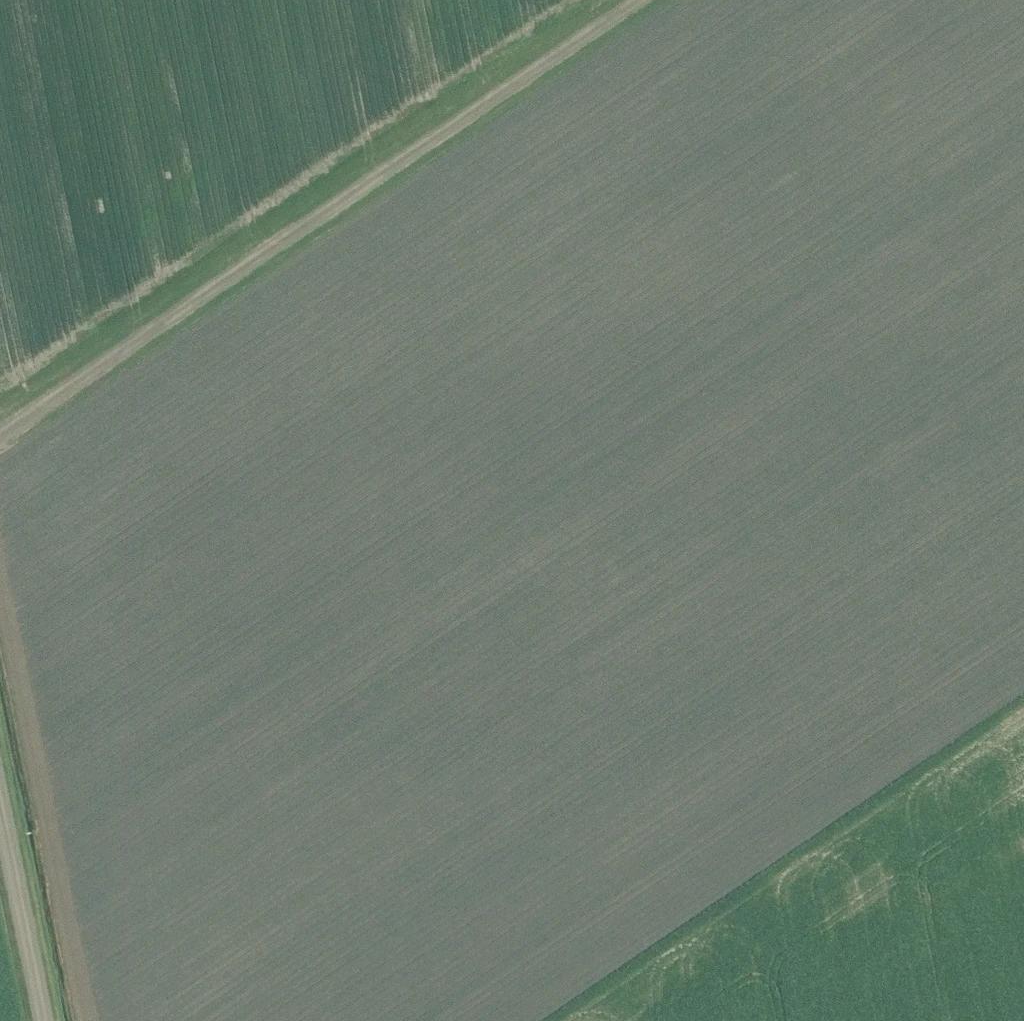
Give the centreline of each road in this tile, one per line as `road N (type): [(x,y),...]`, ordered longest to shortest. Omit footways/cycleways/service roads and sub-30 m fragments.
road 1 (track): [(0,440),(644,0)]
road 2 (track): [(44,1020),(0,801)]

